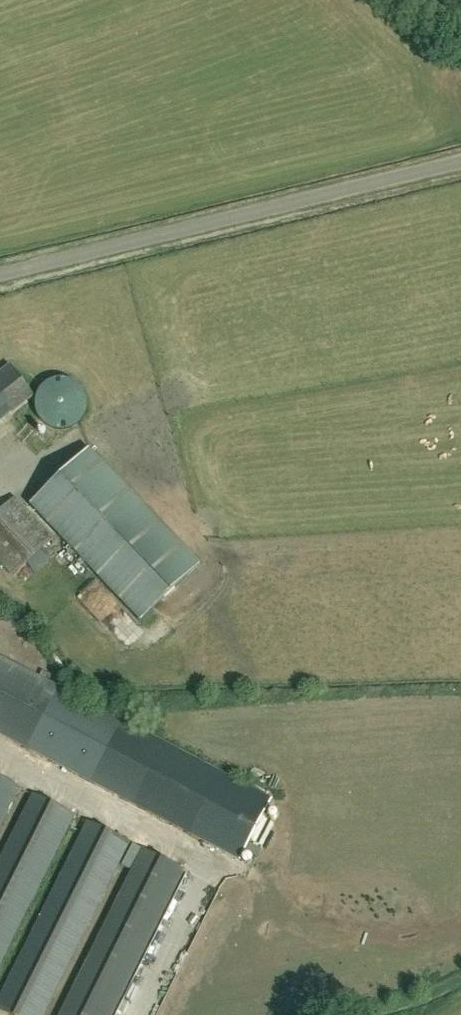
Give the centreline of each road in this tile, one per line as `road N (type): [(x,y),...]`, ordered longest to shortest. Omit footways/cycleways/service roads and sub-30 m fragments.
road 1 (unclassified): [(0,279),(460,167)]

